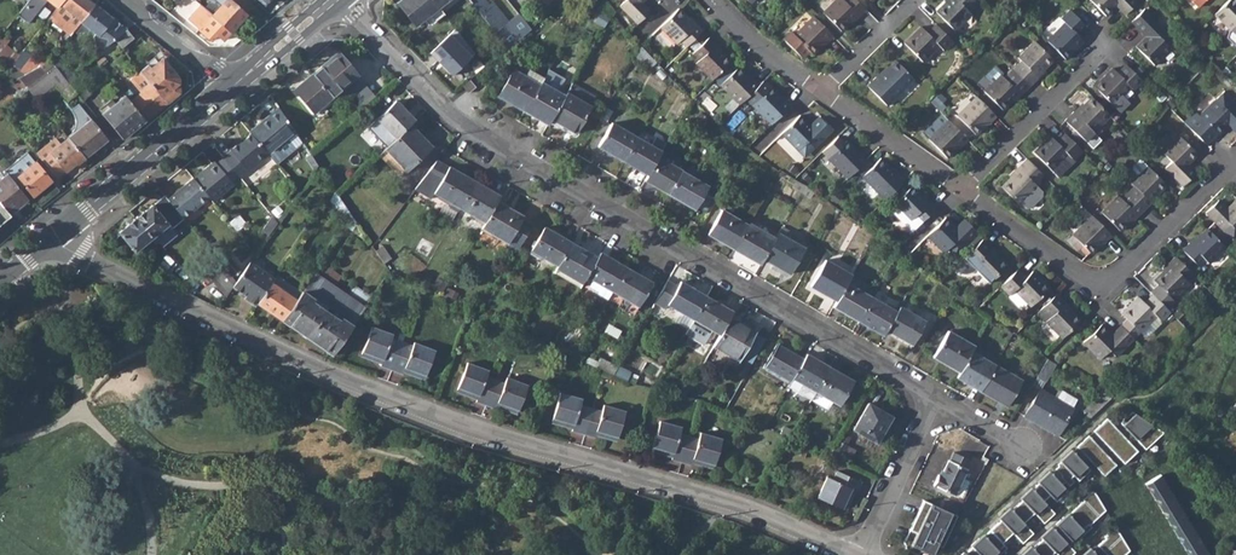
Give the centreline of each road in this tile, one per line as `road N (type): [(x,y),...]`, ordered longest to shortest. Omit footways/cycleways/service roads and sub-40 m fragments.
road 1 (residential): [(50,237),(329,373),(485,431),(729,503),(847,554)]
road 2 (residential): [(343,0),(445,109),(931,398)]
road 3 (residential): [(1235,160),(1118,277),(1097,281),(959,190)]
road 4 (tertiary): [(234,85),(50,237)]
road 5 (residential): [(959,190),(1104,49)]
road 6 (residential): [(863,554),(931,398)]
road 7 (residential): [(959,190),(822,93)]
road 8 (residential): [(822,93),(714,0)]
road 9 (residential): [(125,0),(234,85)]
road 10 (residential): [(822,93),(916,0)]
road 11 (tertiary): [(234,85),(333,0)]

